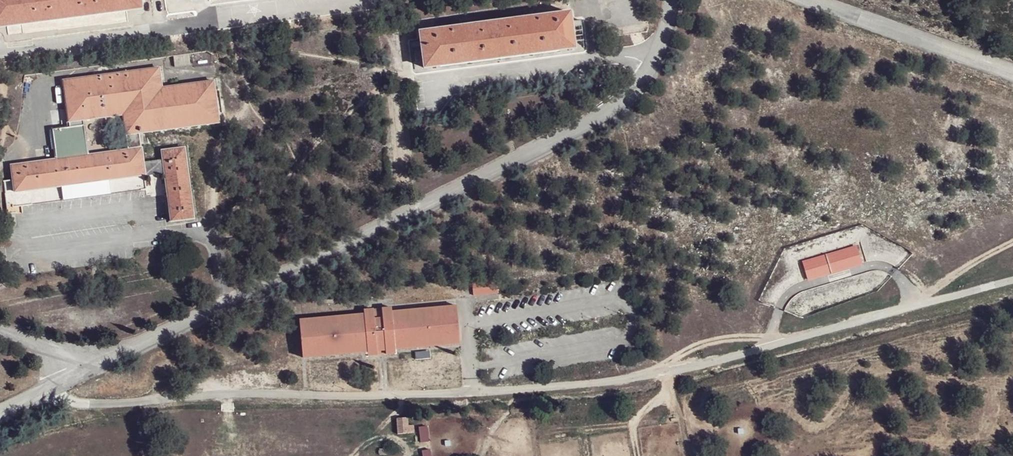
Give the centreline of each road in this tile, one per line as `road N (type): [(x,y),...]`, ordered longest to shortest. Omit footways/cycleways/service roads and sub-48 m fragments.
road 1 (unclassified): [(805,0),(1012,72)]

